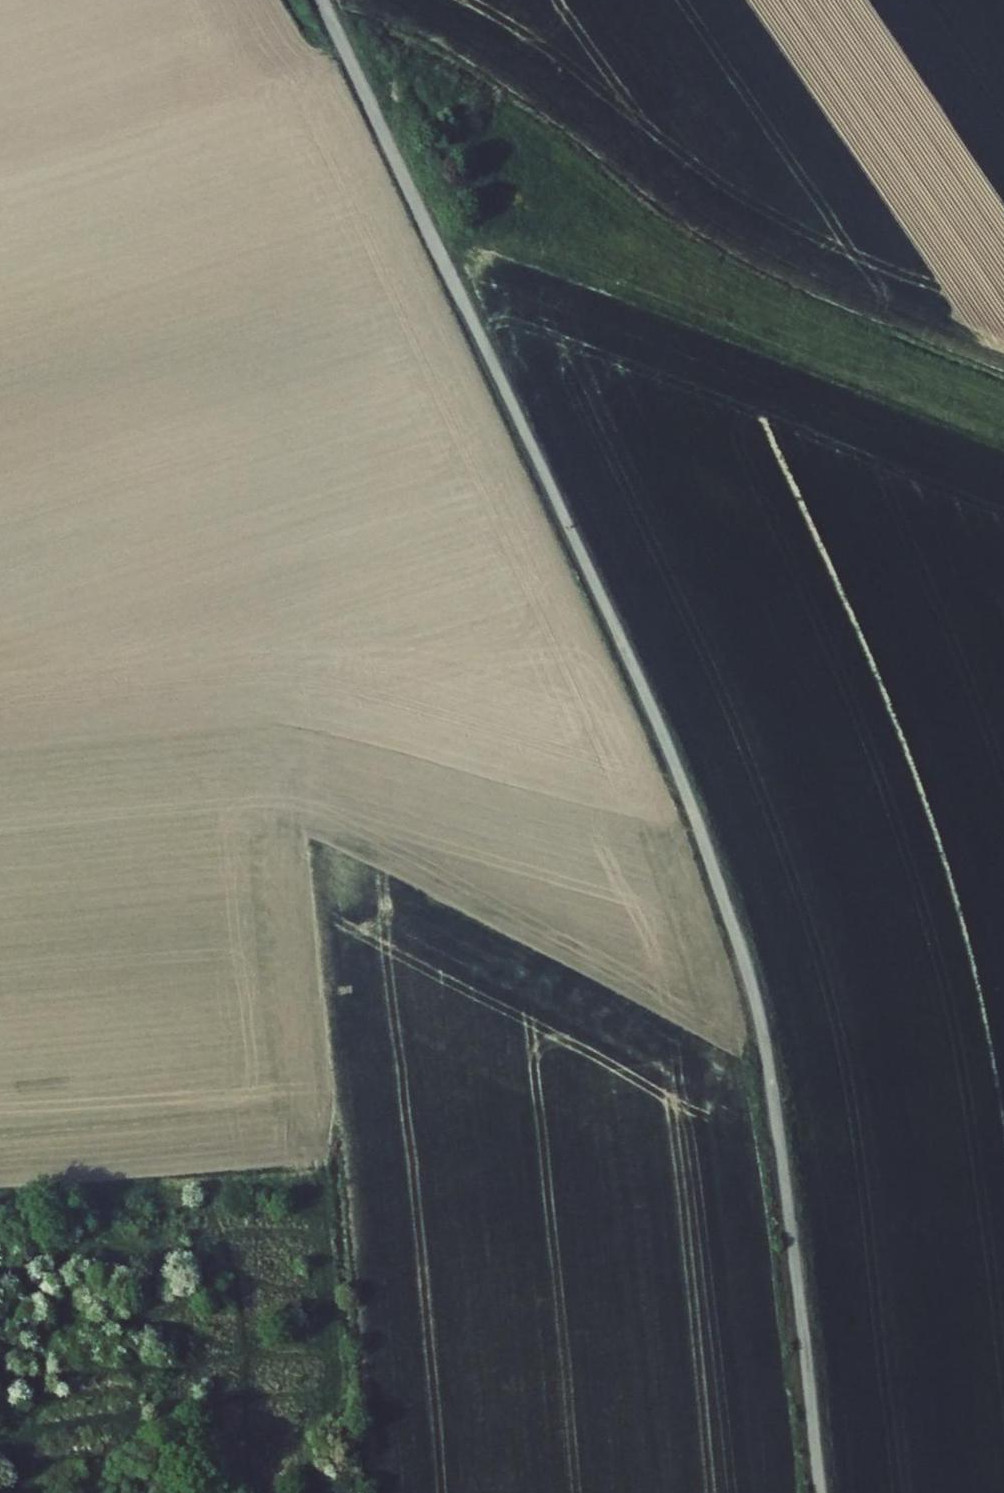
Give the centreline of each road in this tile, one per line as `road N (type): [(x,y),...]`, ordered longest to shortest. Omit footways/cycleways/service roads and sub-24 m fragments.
road 1 (track): [(324,0),(642,684),(741,950),(773,1086),(820,1492)]

